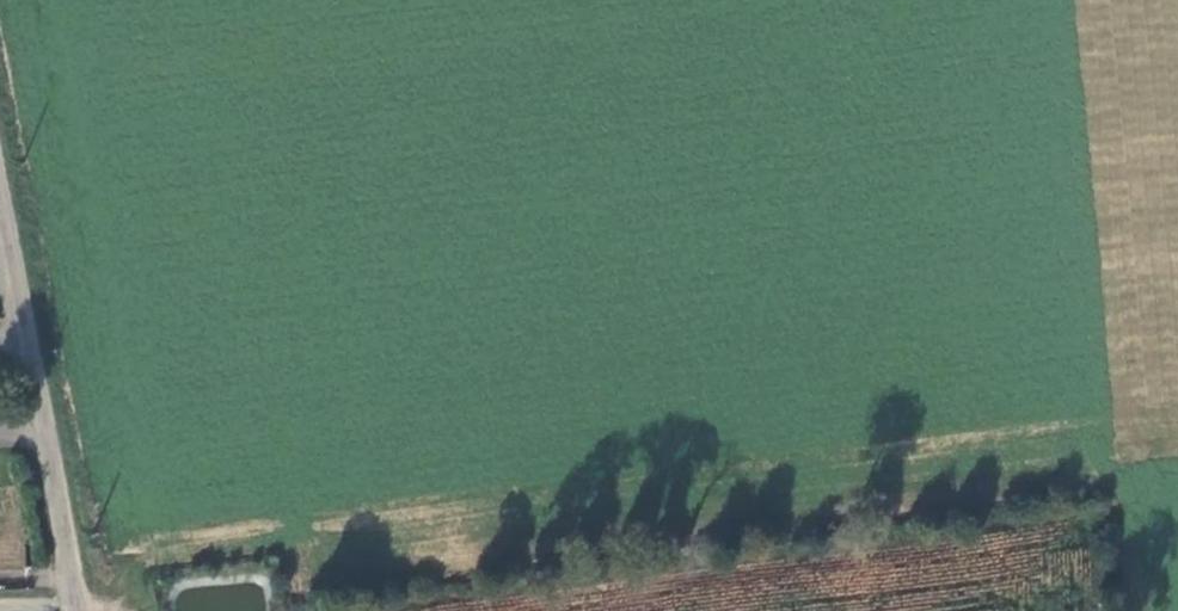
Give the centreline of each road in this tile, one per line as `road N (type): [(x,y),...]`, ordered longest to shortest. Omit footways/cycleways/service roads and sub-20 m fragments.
road 1 (unclassified): [(77,610),(26,337)]
road 2 (unclassified): [(26,337),(0,201)]

